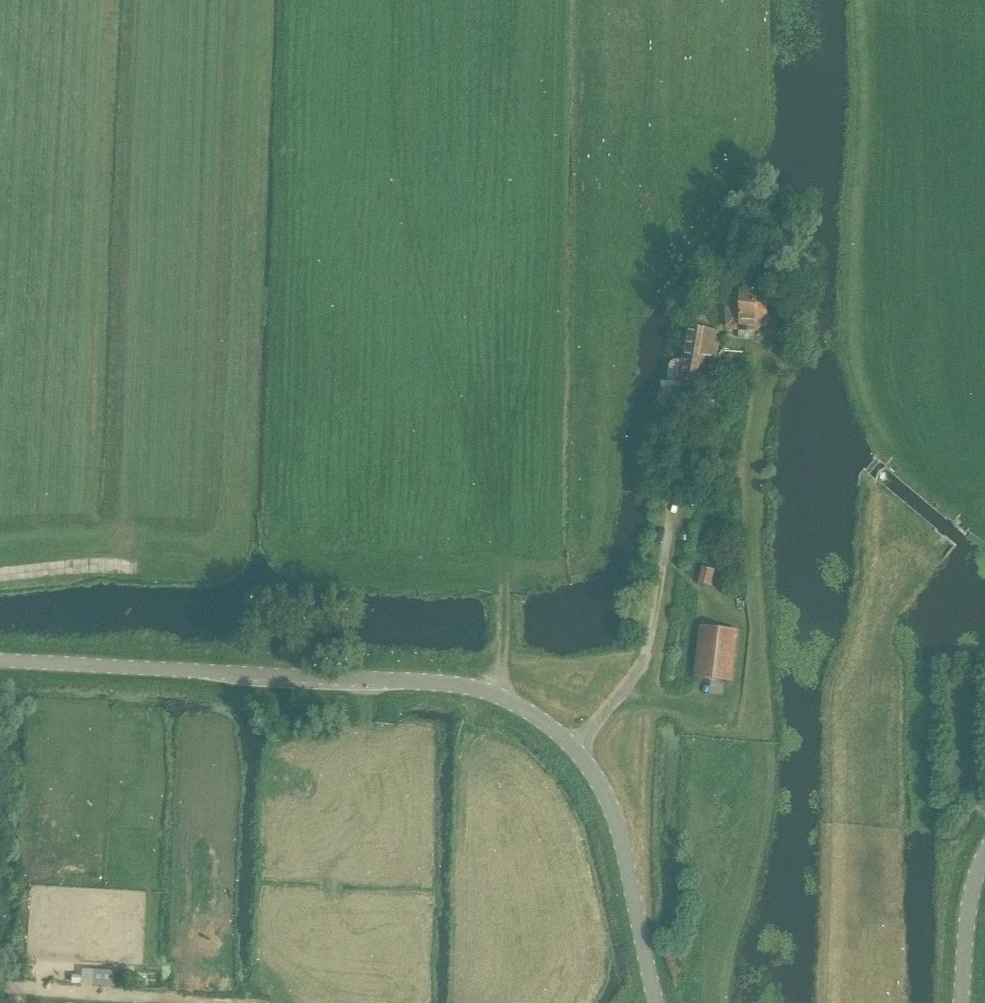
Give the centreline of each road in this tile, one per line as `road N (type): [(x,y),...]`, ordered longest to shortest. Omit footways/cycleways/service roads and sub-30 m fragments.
road 1 (unclassified): [(655,1002),(603,790),(573,748),(529,713),(451,685),(0,661)]
road 2 (unclassified): [(984,852),(969,899),(961,1002)]

